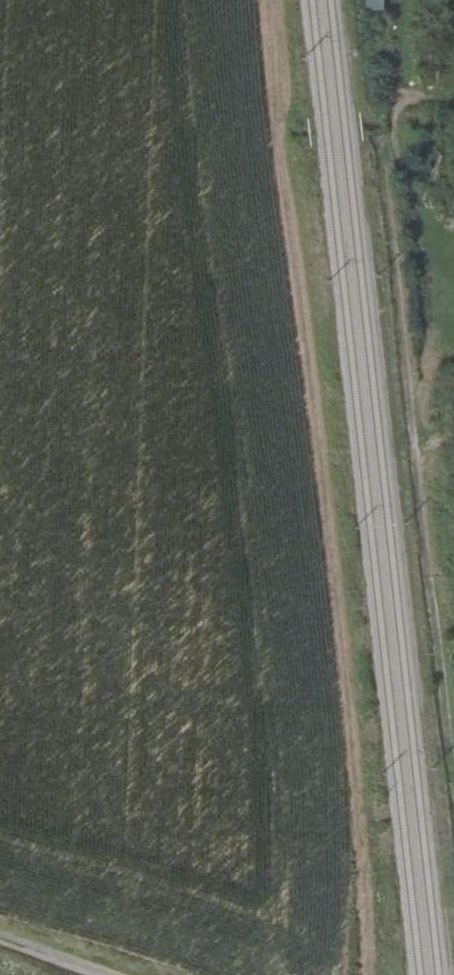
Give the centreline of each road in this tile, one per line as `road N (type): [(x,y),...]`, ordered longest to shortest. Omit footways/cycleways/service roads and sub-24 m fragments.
road 1 (track): [(377,974),(276,0)]
road 2 (track): [(453,761),(392,159)]

